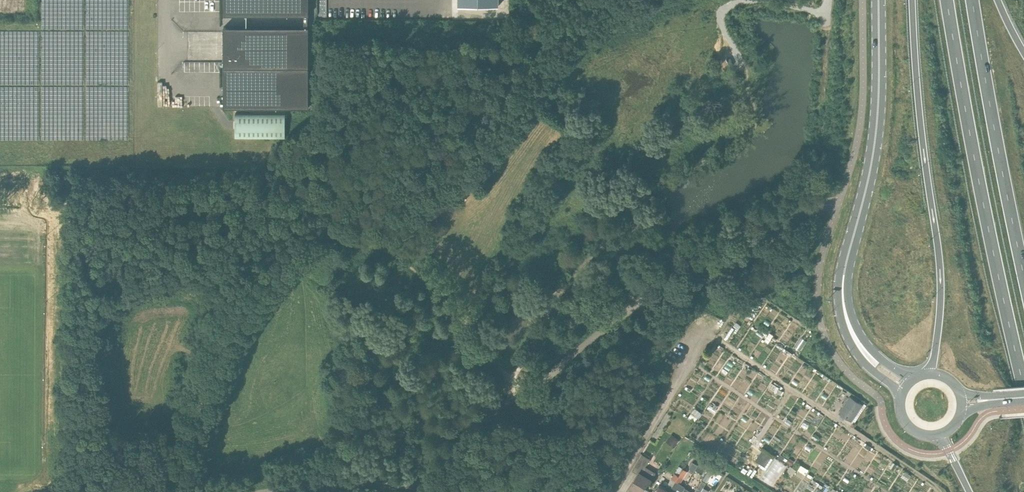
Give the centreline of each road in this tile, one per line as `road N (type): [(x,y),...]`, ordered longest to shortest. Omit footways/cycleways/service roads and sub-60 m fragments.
road 1 (trunk): [(947,0),(1023,387)]
road 2 (trunk): [(912,0),(941,282),(930,374)]
road 3 (tertiary): [(867,355),(851,333),(842,292),(875,142),(879,0)]
road 4 (trunk): [(1023,274),(972,0)]
road 5 (track): [(826,0),(821,123)]

